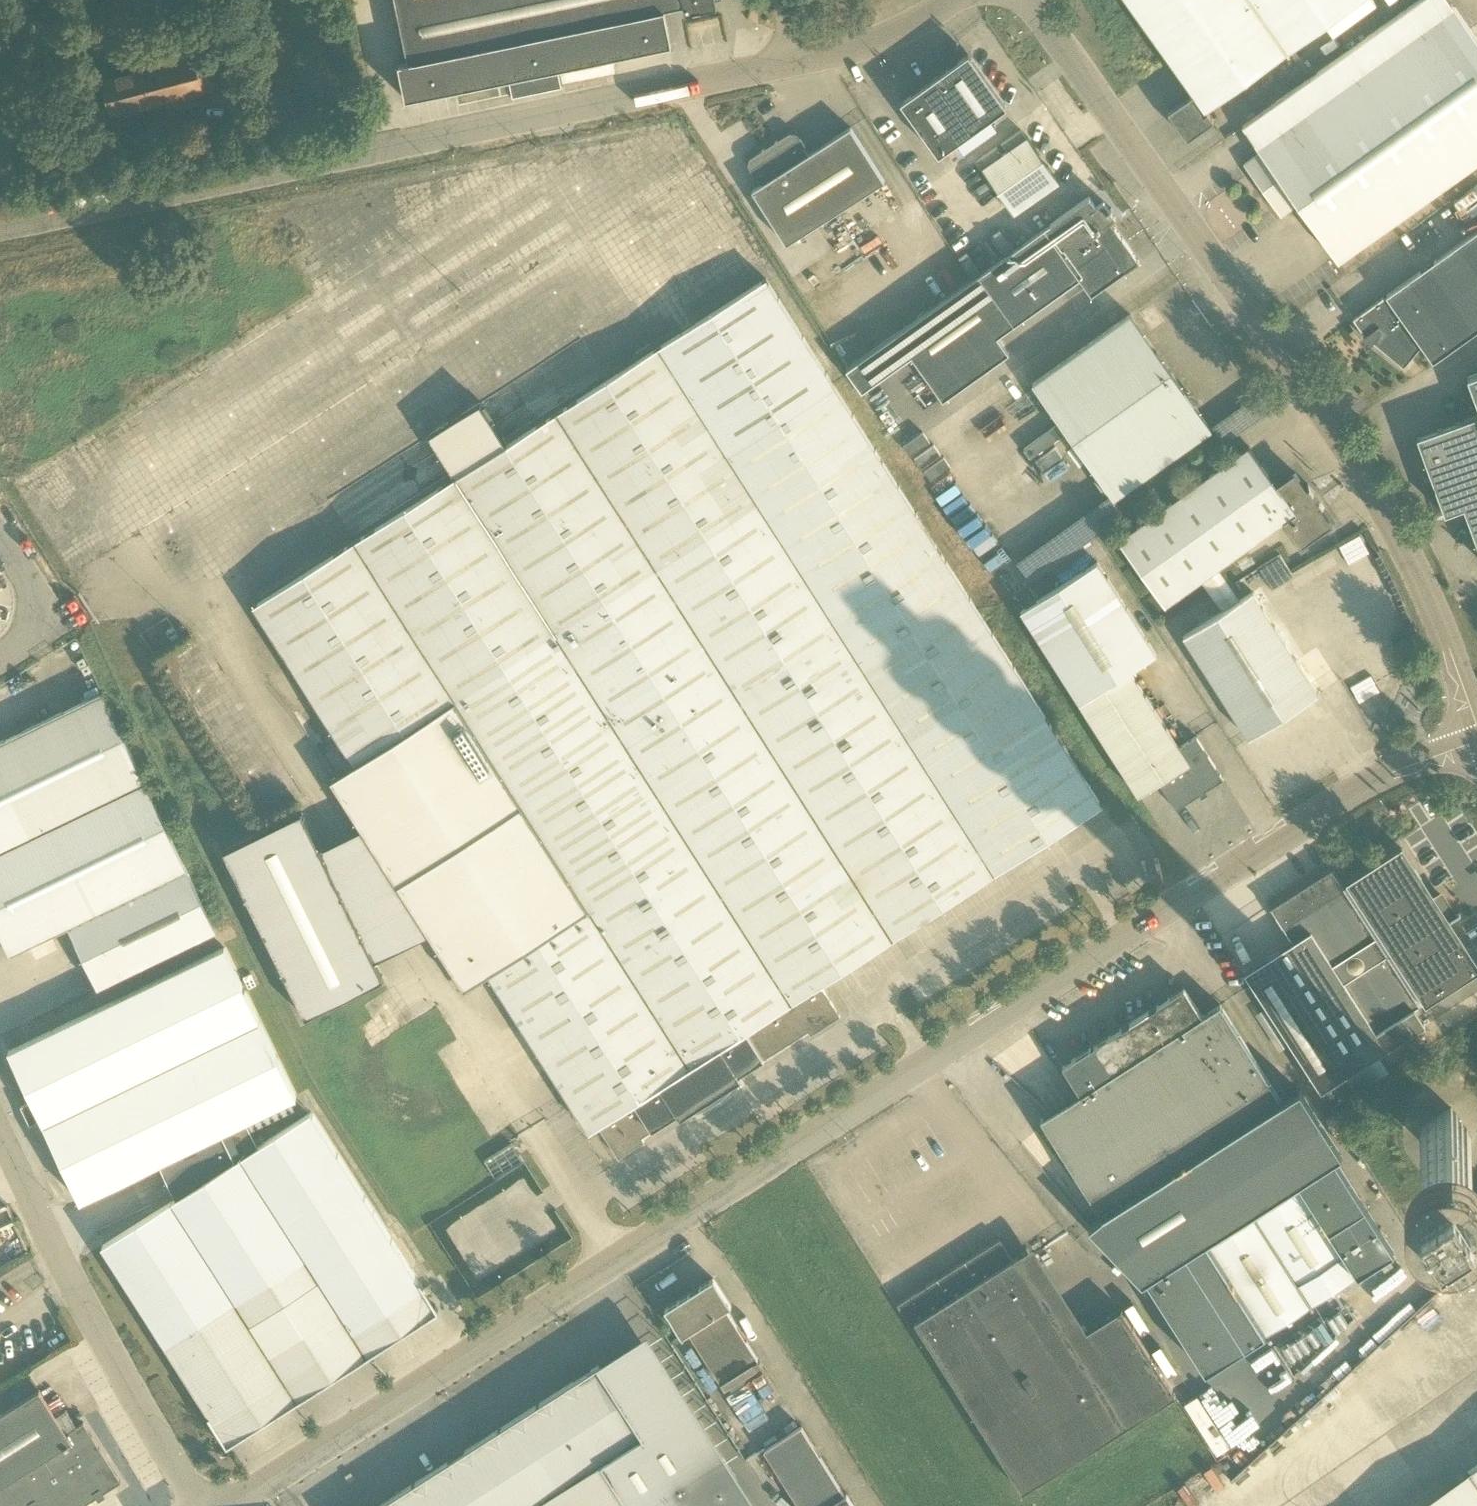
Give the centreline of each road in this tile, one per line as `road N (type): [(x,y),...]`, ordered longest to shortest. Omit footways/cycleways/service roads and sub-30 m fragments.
road 1 (unclassified): [(234,1505),(1373,779),(1476,741)]
road 2 (unclassified): [(1476,722),(1443,619),(1361,460),(1033,0)]
road 3 (unclassified): [(0,222),(800,66)]
road 4 (unclassified): [(198,1505),(0,1124)]
road 5 (unclassified): [(800,66),(880,43),(971,0)]
road 6 (unclassified): [(0,663),(29,645),(38,621),(32,581),(0,531)]

